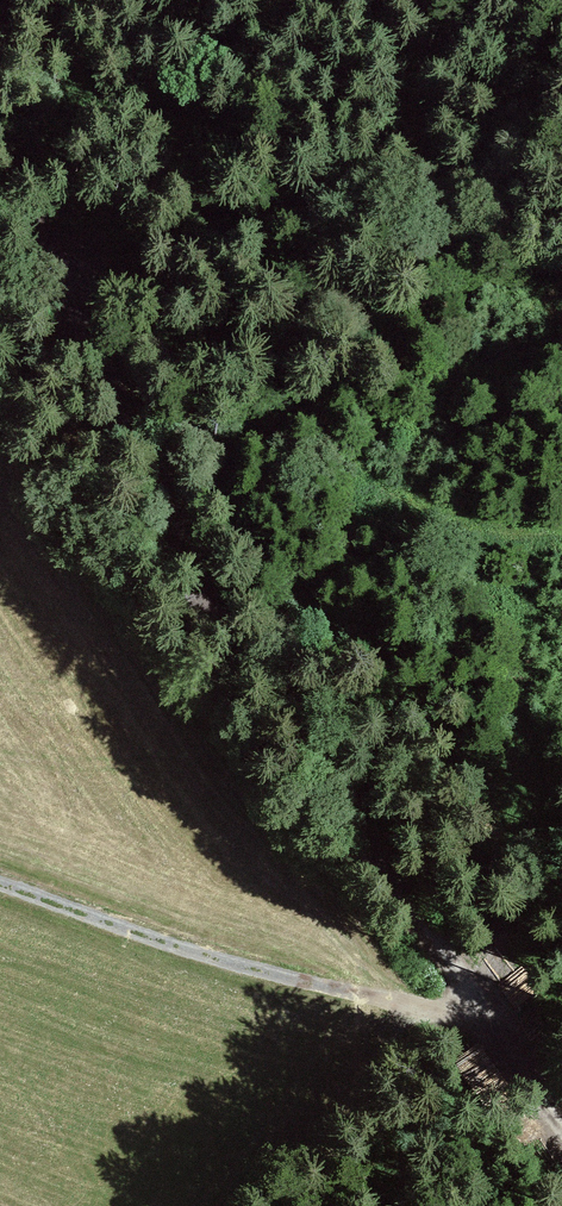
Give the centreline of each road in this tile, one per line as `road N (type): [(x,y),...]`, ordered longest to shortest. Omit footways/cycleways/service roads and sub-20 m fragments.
road 1 (track): [(561,1118),(205,612),(68,283),(0,226)]
road 2 (track): [(552,1106),(342,997),(0,887)]
road 3 (track): [(68,283),(131,269),(369,477),(494,534),(561,532)]
road 4 (track): [(127,0),(0,42)]

